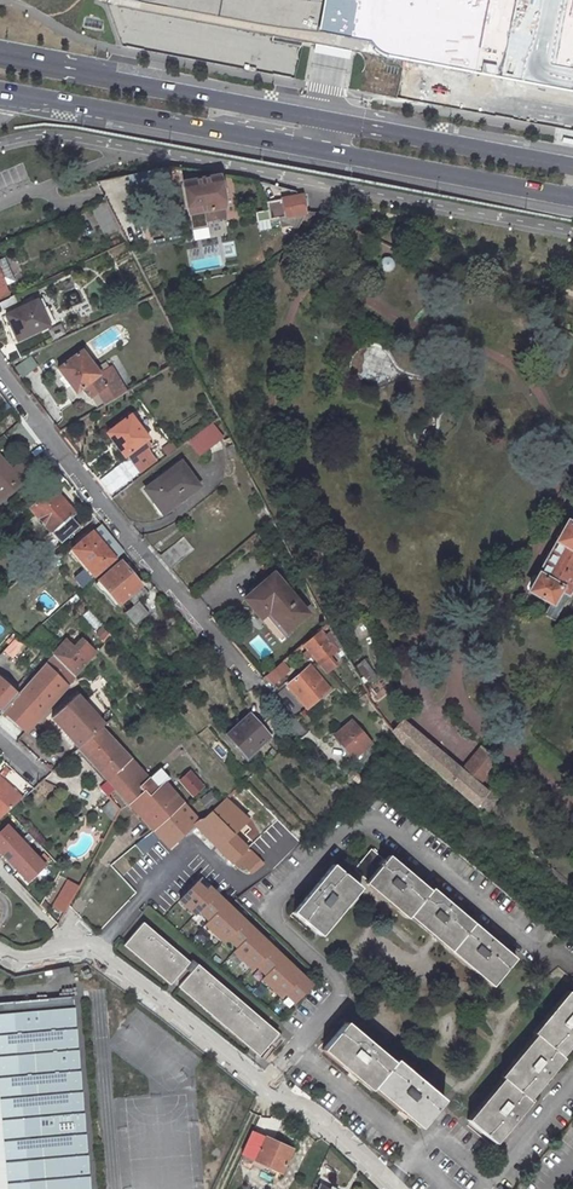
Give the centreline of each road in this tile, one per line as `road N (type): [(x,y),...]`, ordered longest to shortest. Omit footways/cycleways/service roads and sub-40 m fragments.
road 1 (track): [(457,685),(404,654),(289,498),(272,445),(272,394),(303,288),(323,277),(402,322),(519,366),(554,428),(561,470),(554,522)]
road 2 (primary): [(572,164),(0,54)]
road 3 (primary): [(0,94),(572,201)]
road 4 (residential): [(398,1188),(328,1124),(93,949),(23,962),(0,952)]
road 5 (residential): [(244,675),(73,477),(0,375)]

